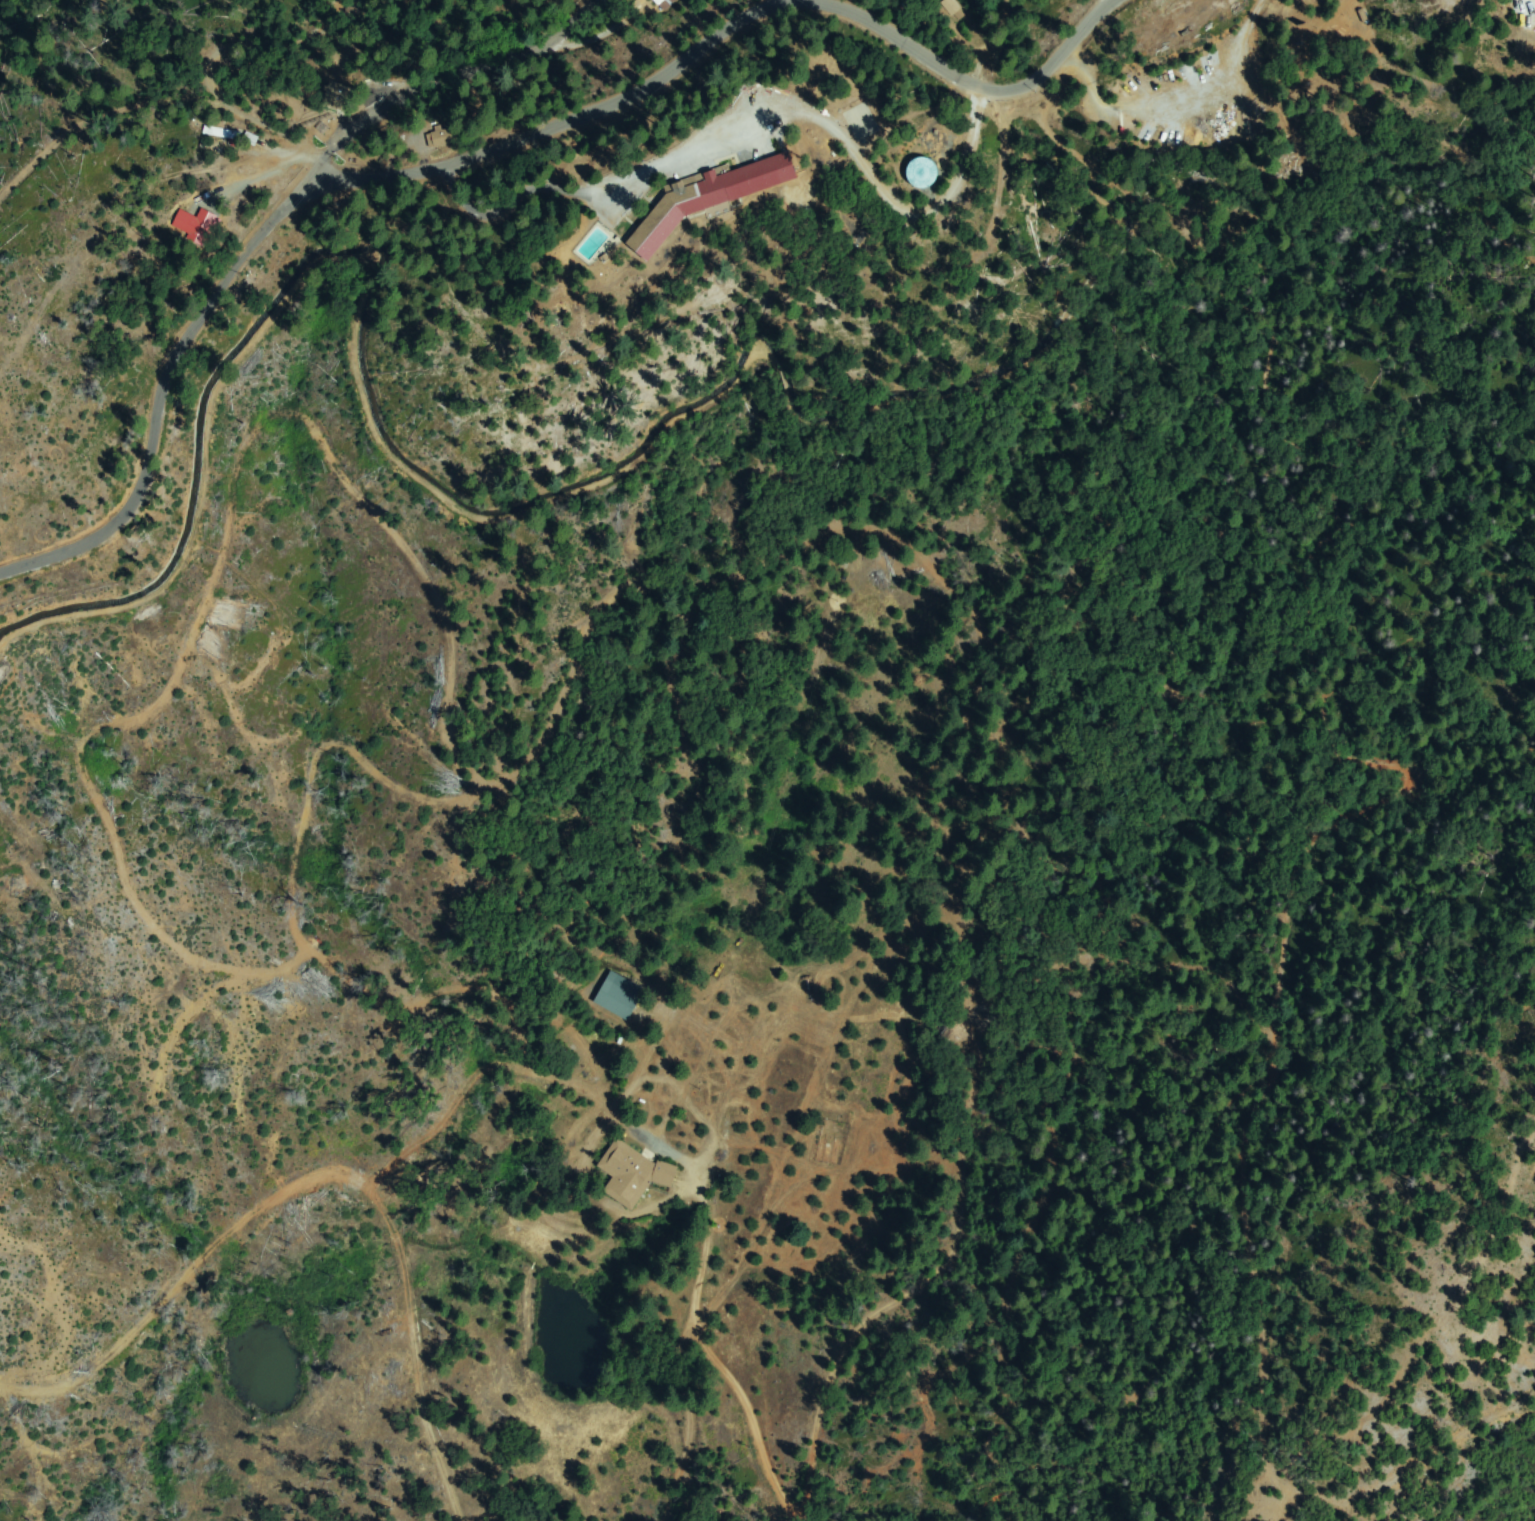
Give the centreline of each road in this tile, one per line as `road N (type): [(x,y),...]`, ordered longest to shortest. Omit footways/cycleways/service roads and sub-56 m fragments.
road 1 (residential): [(290,160),(148,350),(104,490),(68,525),(0,553)]
road 2 (residential): [(303,160),(363,166),(449,151),(604,93),(750,0)]
road 3 (residential): [(280,162),(203,184),(67,249),(27,282),(0,327)]
road 4 (residential): [(828,0),(950,76),(998,89),(1015,84),(1100,0)]
road 5 (residential): [(303,160),(377,94),(517,50),(580,0)]

